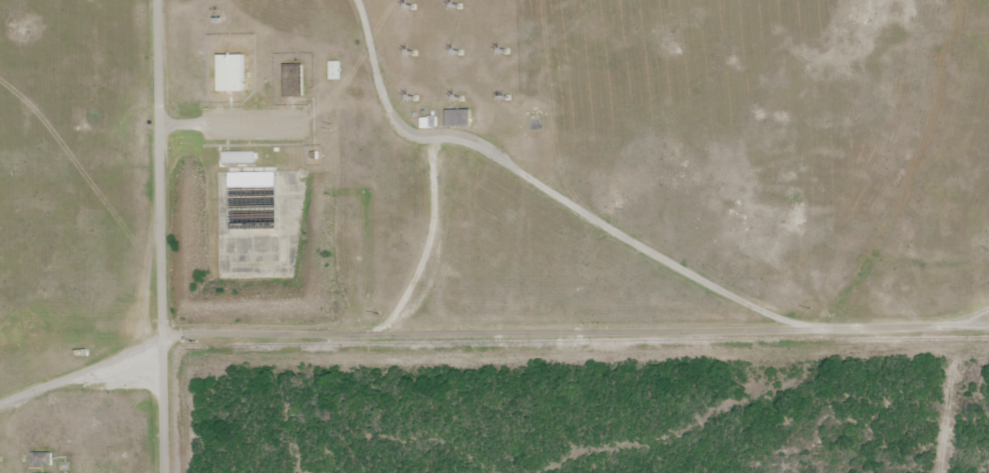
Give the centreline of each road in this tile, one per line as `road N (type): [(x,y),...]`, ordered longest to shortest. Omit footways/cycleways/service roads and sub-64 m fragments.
road 1 (residential): [(988,308),(954,324),(812,330),(163,336)]
road 2 (residential): [(812,330),(580,212),(493,147),(435,136),(436,230),(425,270),(382,333)]
road 3 (residential): [(166,472),(155,0)]

